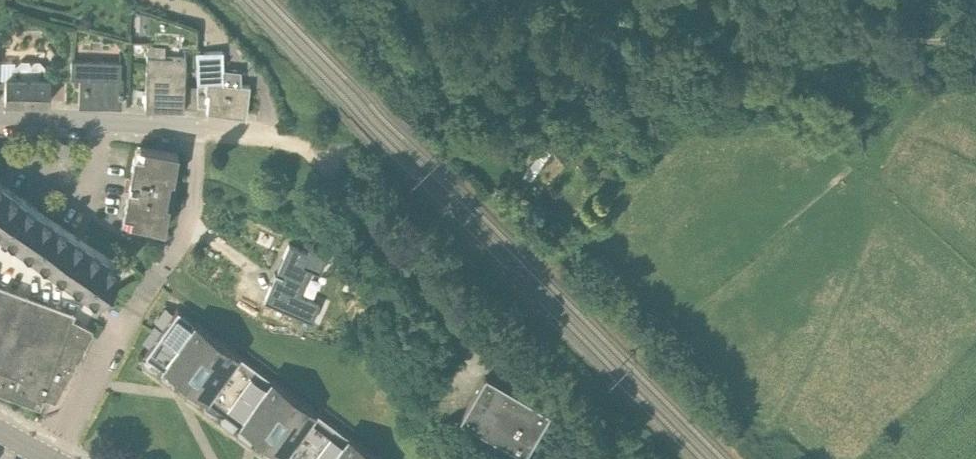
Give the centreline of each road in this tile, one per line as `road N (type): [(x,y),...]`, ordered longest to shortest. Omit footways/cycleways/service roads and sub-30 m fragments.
road 1 (track): [(369,146),(420,104),(678,60),(968,41)]
road 2 (unclassified): [(288,142),(0,116)]

